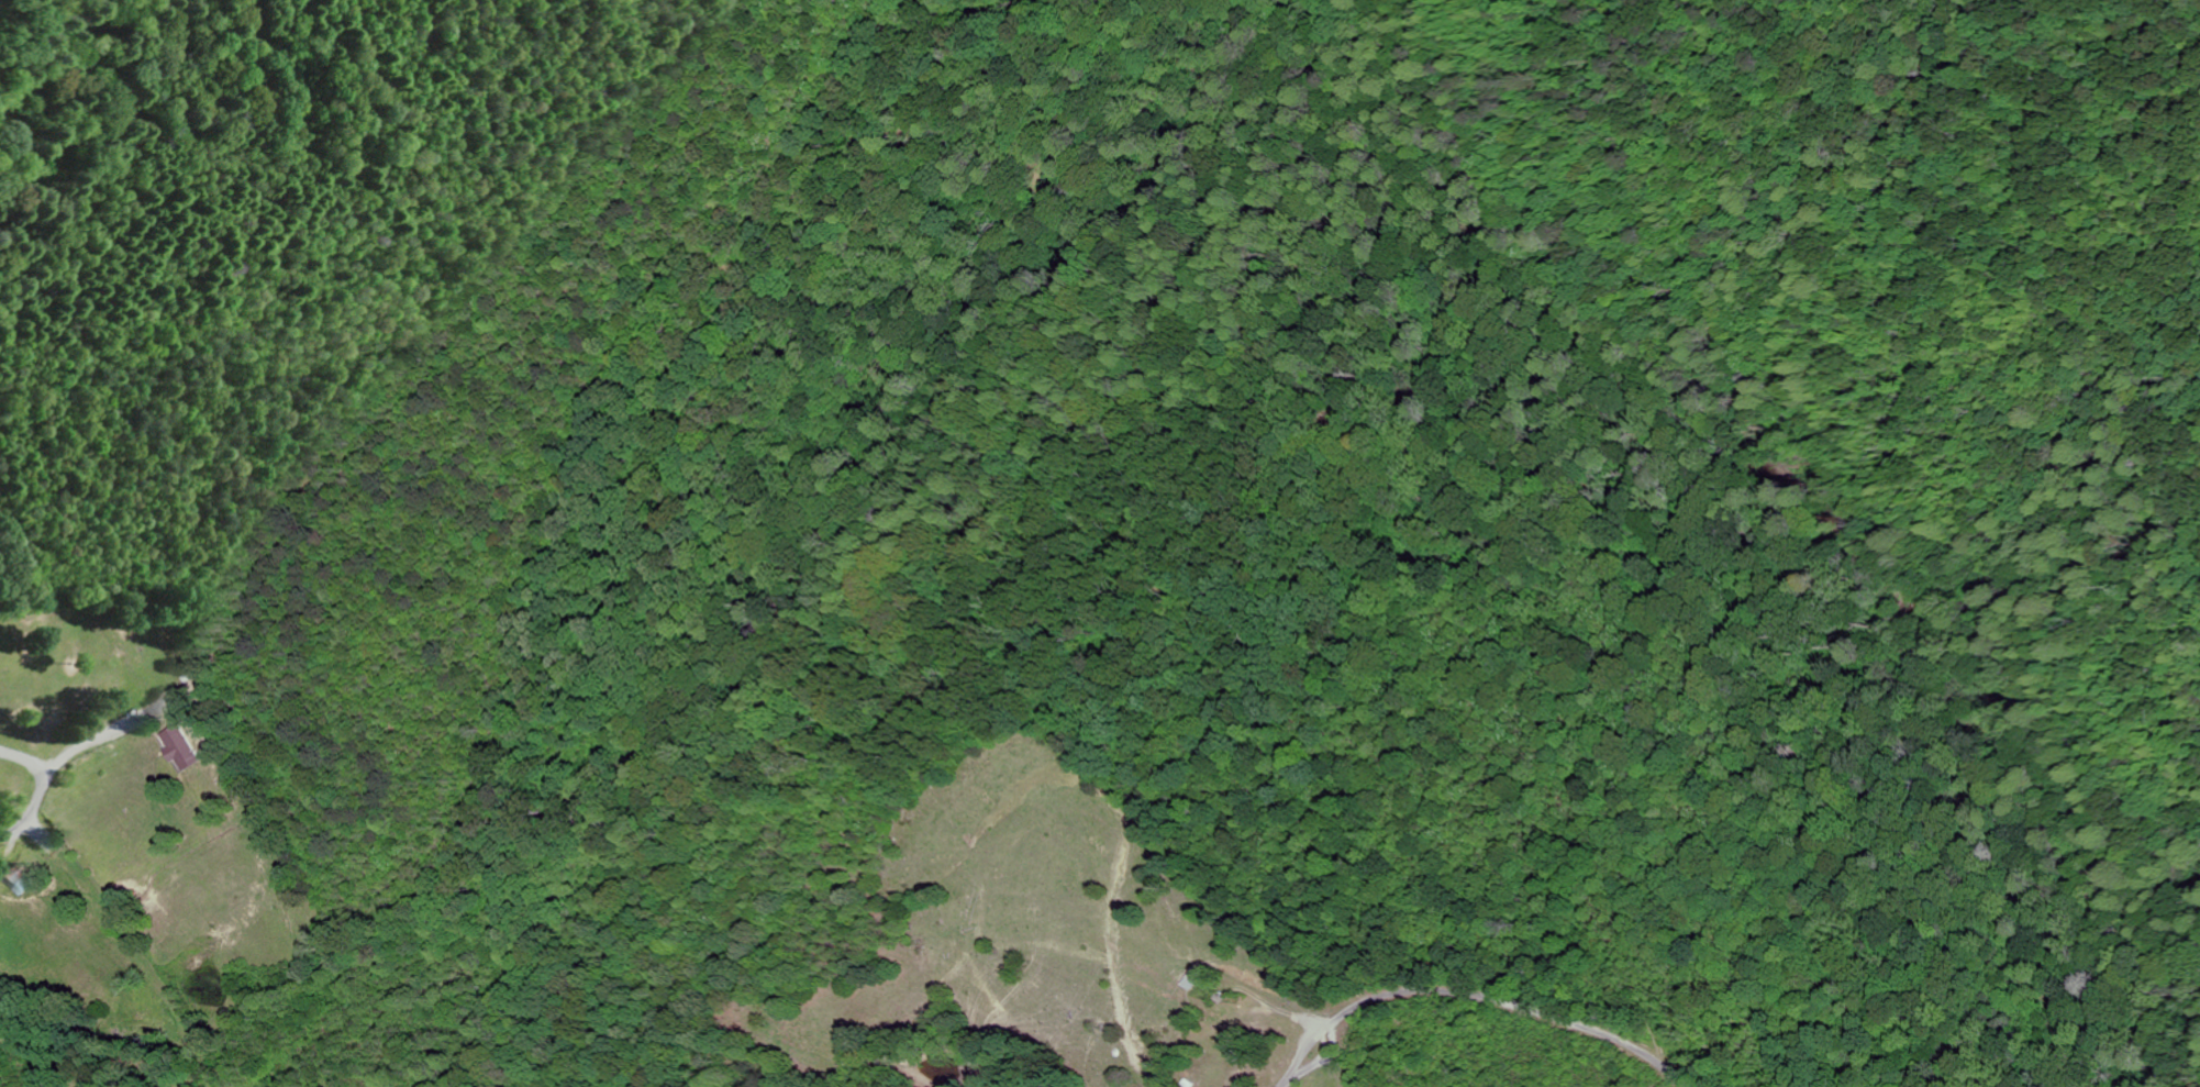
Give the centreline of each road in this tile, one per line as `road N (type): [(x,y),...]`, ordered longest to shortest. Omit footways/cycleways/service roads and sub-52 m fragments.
road 1 (residential): [(1287,1086),(1326,1057),(1359,1008),(1430,994),(1476,997),(1565,1025),(1610,1086)]

